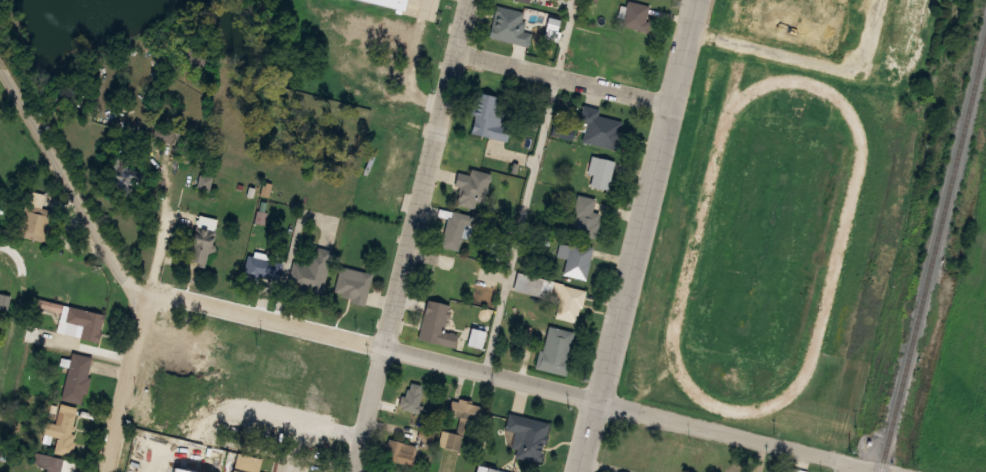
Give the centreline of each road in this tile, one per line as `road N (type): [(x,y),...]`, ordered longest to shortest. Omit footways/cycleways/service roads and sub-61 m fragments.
road 1 (tertiary): [(699,0),(583,471)]
road 2 (residential): [(470,0),(356,471)]
road 3 (tertiary): [(149,293),(600,403)]
road 4 (residential): [(104,471),(182,172)]
road 5 (tertiary): [(600,403),(883,469)]
road 6 (tertiary): [(149,293),(124,273),(0,59)]
road 7 (residential): [(458,52),(673,105)]

